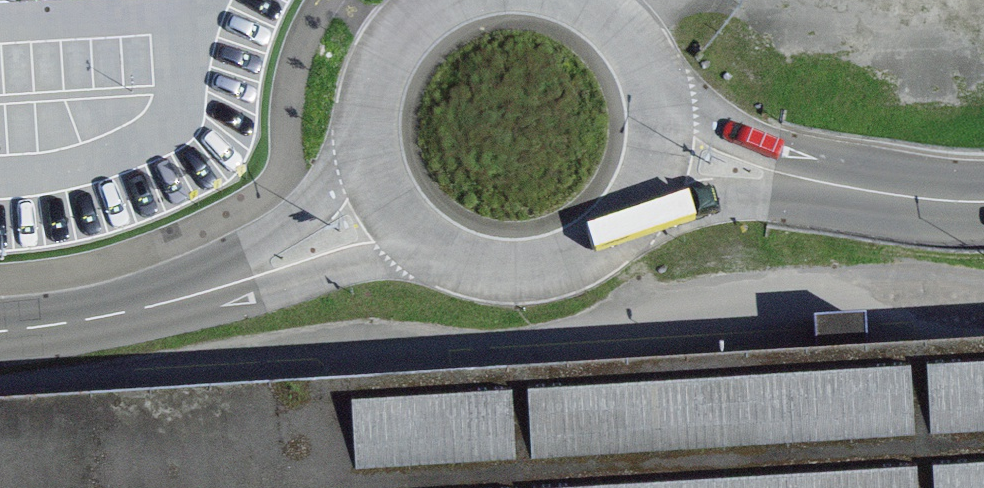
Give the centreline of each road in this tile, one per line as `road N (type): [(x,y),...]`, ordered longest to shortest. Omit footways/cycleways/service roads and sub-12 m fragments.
road 1 (secondary): [(170,303),(261,295),(431,248)]
road 2 (secondary): [(366,132),(322,197),(286,230),(170,303)]
road 3 (primary): [(623,226),(680,206),(855,190)]
road 4 (primary): [(855,190),(658,87)]
road 5 (primary): [(431,248),(468,266),(551,269),(623,226)]
road 6 (secondary): [(170,303),(0,331)]
road 7 (primary): [(437,0),(393,39),(372,83),(366,132)]
road 8 (primary): [(623,226),(650,185),(663,137),(658,87)]
road 9 (primary): [(366,132),(375,177),(397,217),(431,248)]
road 10 (primary): [(855,190),(983,201)]

